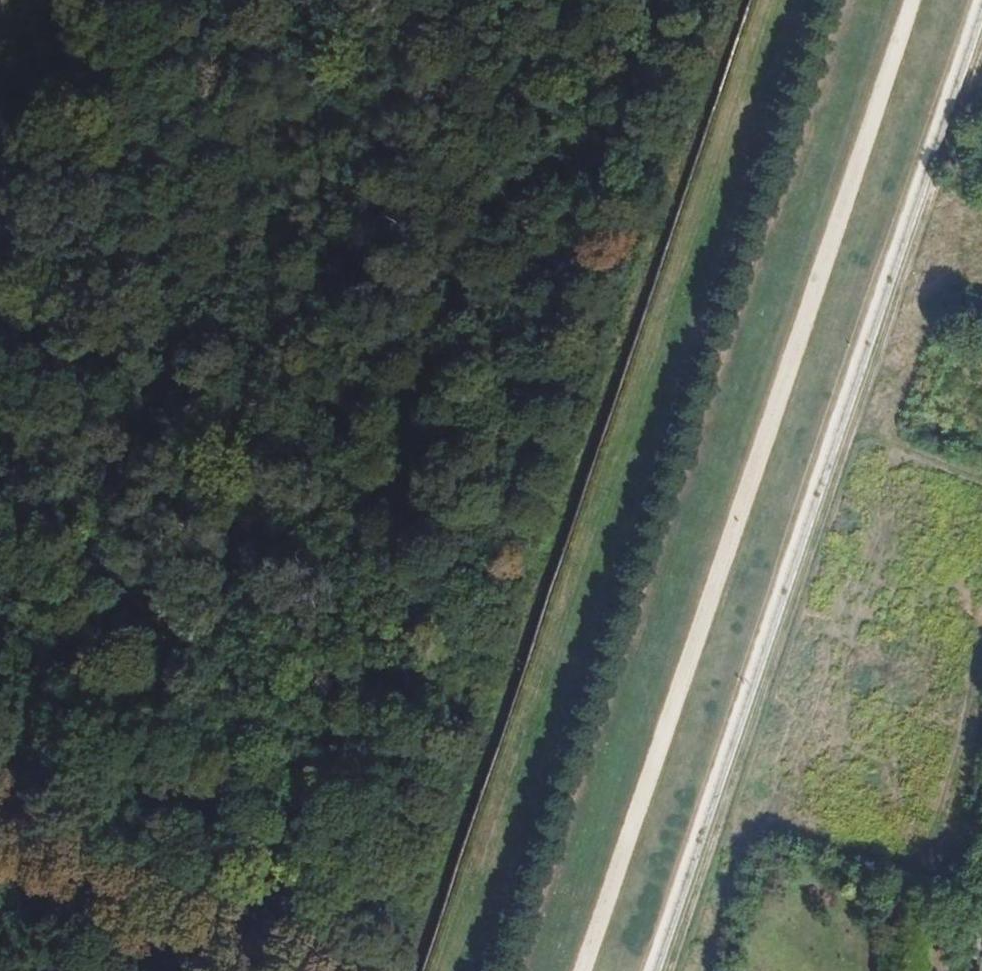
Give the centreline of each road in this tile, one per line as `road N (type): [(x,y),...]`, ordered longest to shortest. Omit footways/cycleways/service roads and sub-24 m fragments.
road 1 (track): [(0,807),(248,970)]

